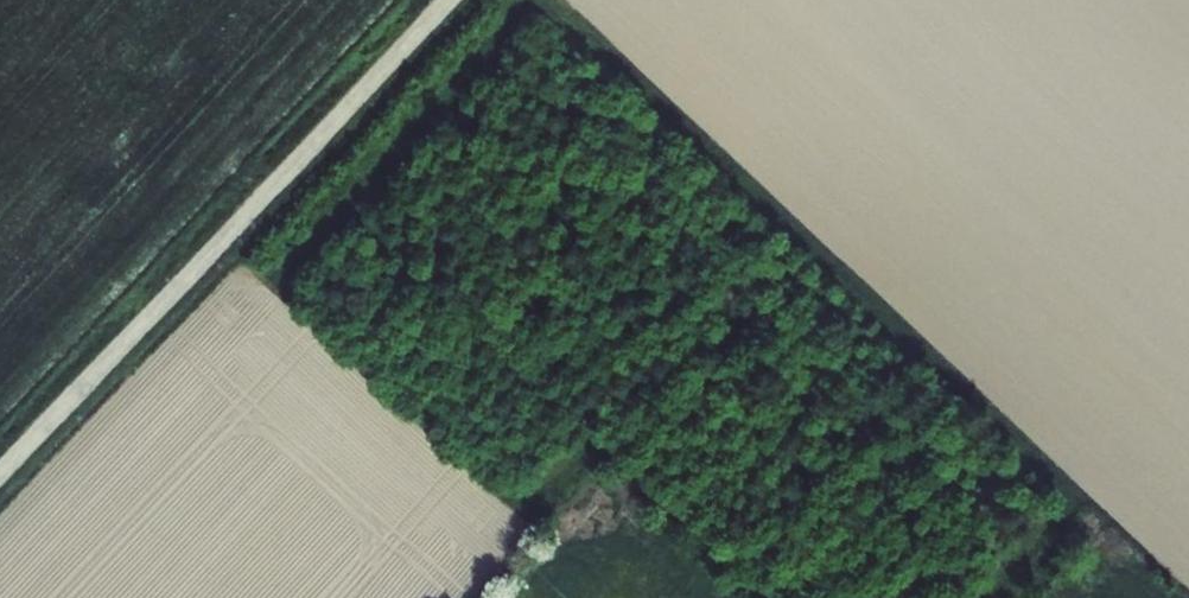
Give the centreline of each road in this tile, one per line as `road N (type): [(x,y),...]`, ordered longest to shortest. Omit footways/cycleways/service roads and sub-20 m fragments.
road 1 (track): [(444,0),(0,474)]

